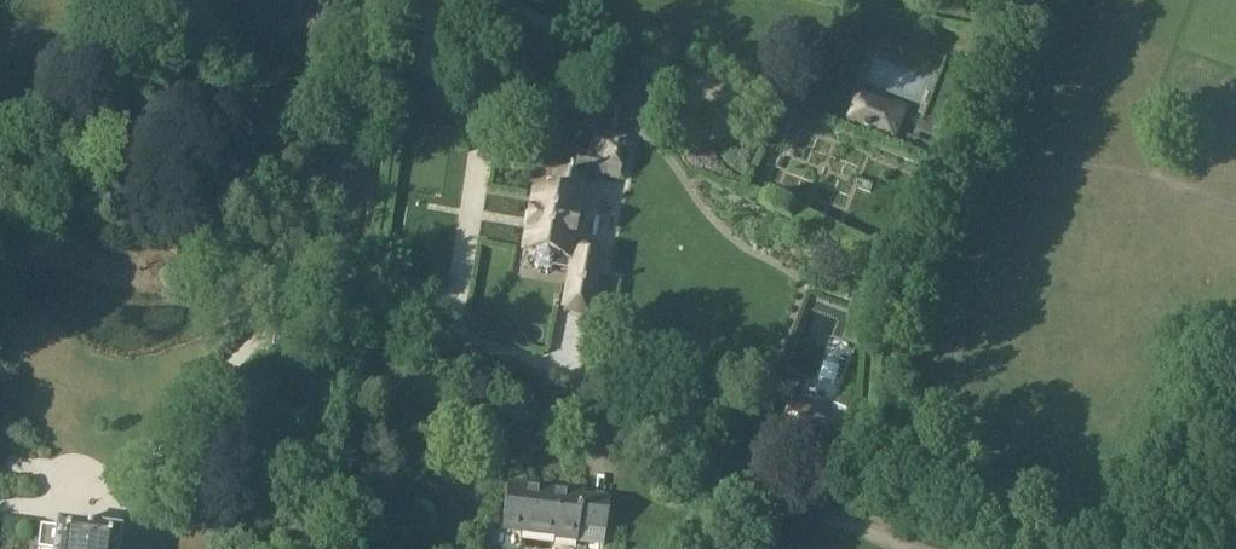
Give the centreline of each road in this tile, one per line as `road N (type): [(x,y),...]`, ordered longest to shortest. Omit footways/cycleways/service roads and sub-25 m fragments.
road 1 (residential): [(302,548),(381,0)]

